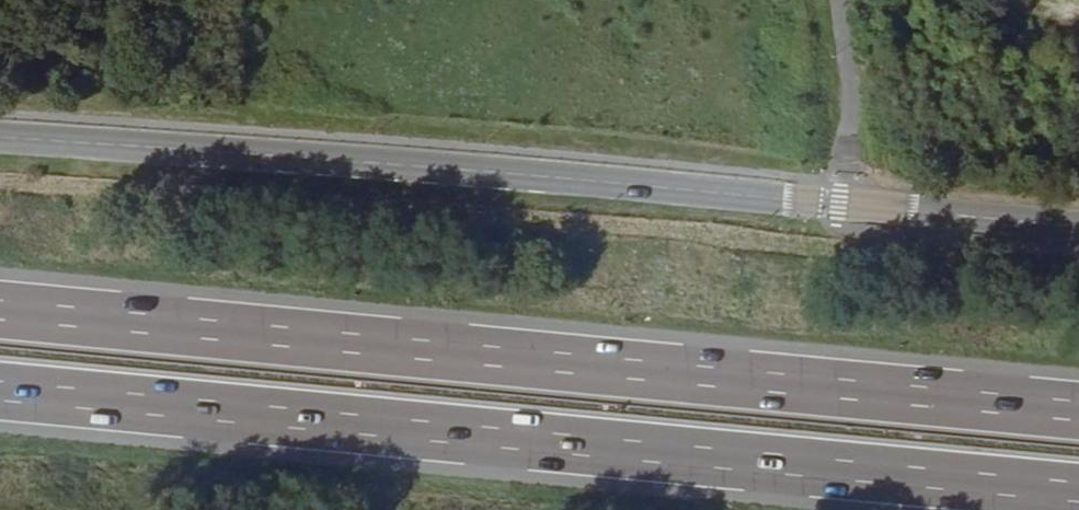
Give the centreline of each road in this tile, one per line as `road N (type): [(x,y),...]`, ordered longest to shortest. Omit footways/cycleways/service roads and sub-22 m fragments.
road 1 (motorway): [(1078,411),(0,309)]
road 2 (motorway): [(0,398),(1078,499)]
road 3 (secondary): [(1078,229),(413,165),(0,139)]

